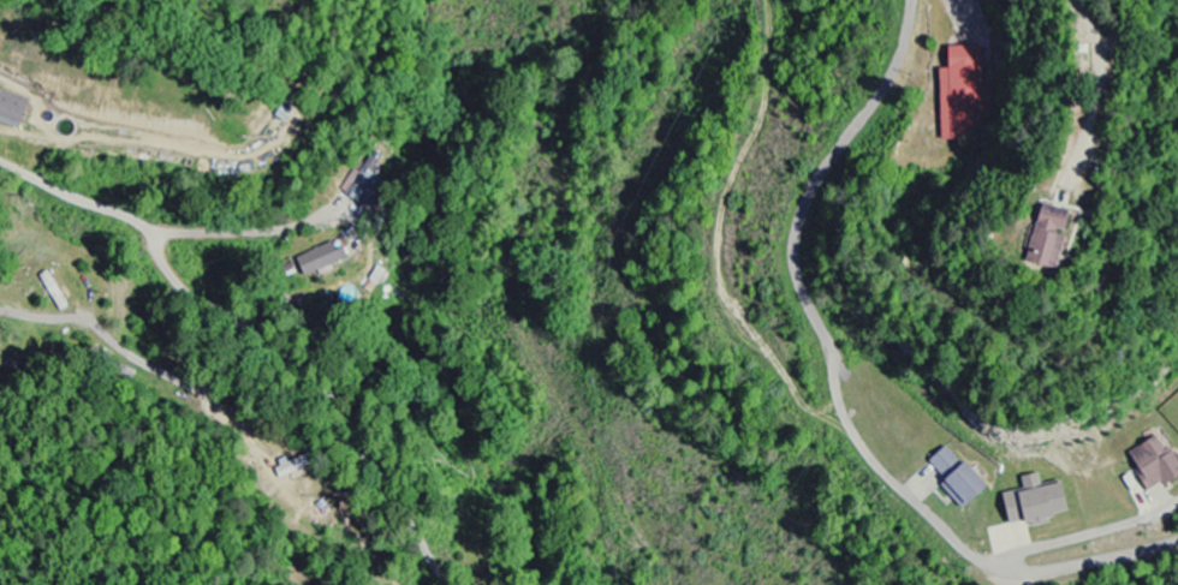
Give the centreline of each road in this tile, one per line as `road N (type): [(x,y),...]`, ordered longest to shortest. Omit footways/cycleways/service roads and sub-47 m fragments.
road 1 (residential): [(386,484),(340,407),(244,329),(191,299),(155,244),(165,233),(292,229),(370,202)]
road 2 (residential): [(449,584),(395,496),(339,438),(293,407),(226,392)]

